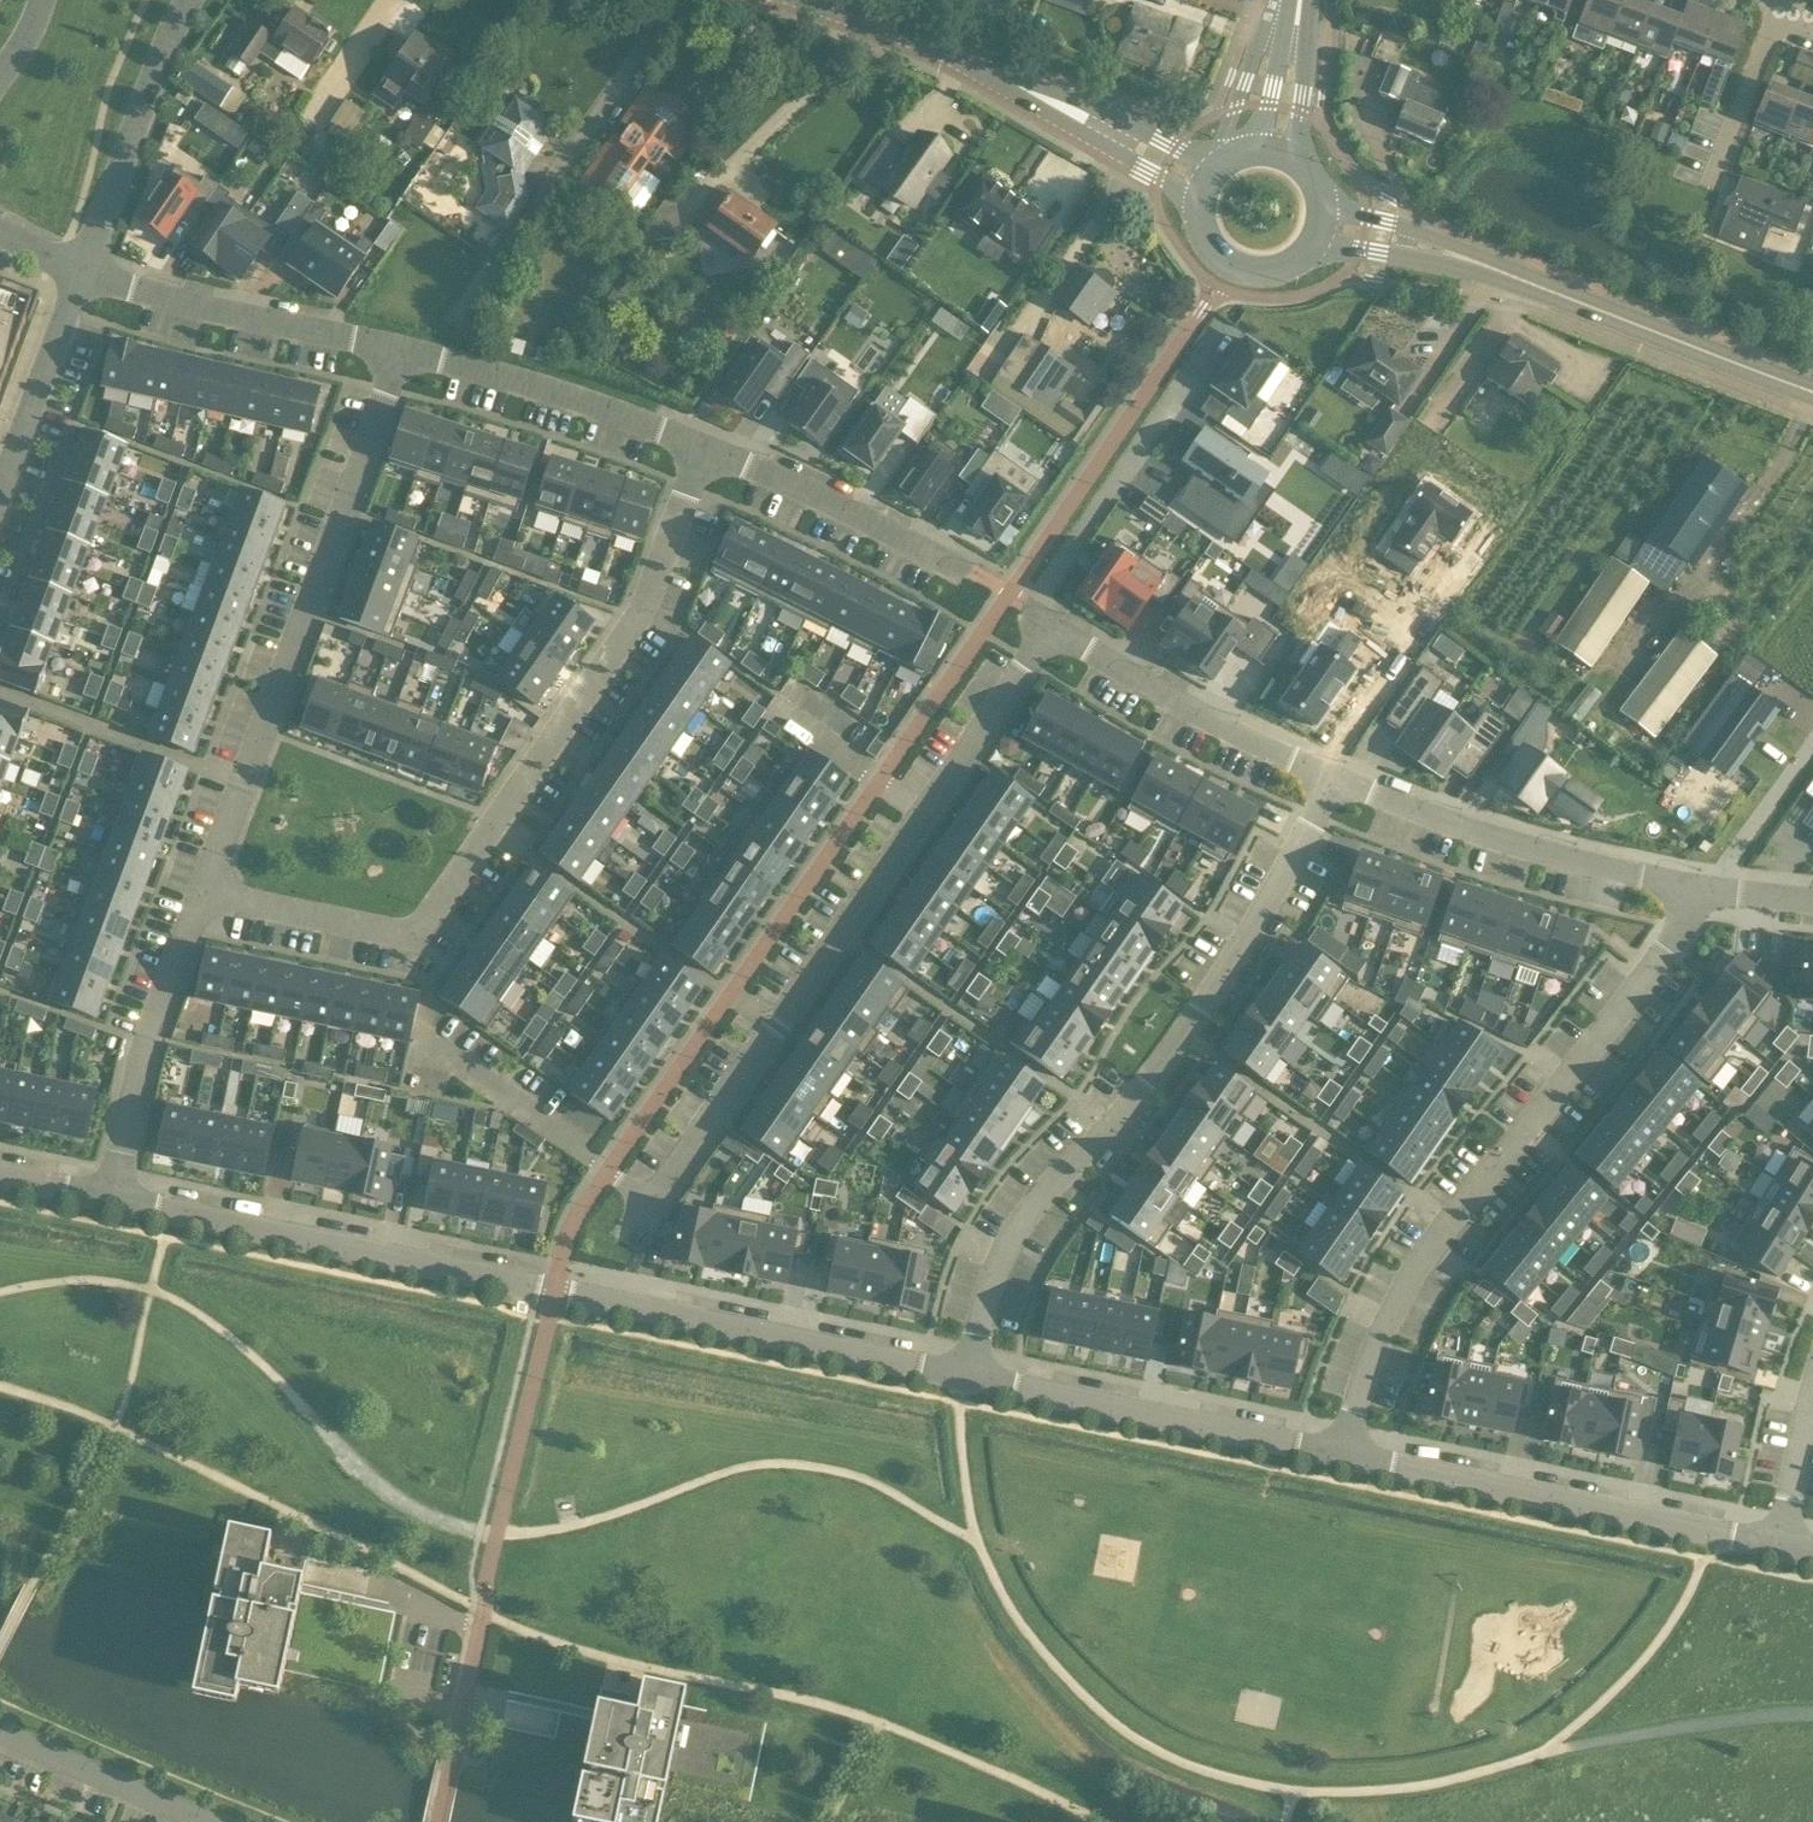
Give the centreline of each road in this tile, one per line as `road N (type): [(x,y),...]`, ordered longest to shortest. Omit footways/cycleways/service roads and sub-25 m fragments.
road 1 (residential): [(204,890),(418,935),(635,628),(704,447)]
road 2 (residential): [(1338,782),(1175,1049),(1019,1224),(991,1284),(969,1377)]
road 3 (residential): [(1711,890),(1425,1260),(1392,1316),(1344,1456)]
road 4 (residential): [(924,816),(655,1209),(604,1303)]
road 5 (residential): [(204,890),(399,353)]
road 6 (residential): [(604,1303),(111,1199)]
road 7 (residential): [(1780,1549),(1344,1456)]
road 8 (residential): [(1338,782),(1526,848),(1711,890)]
road 9 (residential): [(1344,1456),(969,1377)]
road 10 (residential): [(969,1377),(604,1303)]
road 11 (tertiary): [(1812,394),(1481,264)]
road 12 (residential): [(1115,134),(1026,90),(787,0)]
road 13 (residential): [(83,274),(399,353)]
road 14 (residential): [(1052,631),(1181,708),(1338,782)]
road 15 (residential): [(111,1199),(143,1048),(204,890)]
road 16 (residential): [(399,353),(704,447)]
road 17 (residential): [(201,0),(148,97),(83,274)]
road 18 (residential): [(704,447),(958,572)]
road 19 (residential): [(0,495),(83,274)]
road 20 (residential): [(1052,631),(924,816)]
road 21 (residential): [(0,1736),(205,1821)]
road 22 (residential): [(481,1631),(438,1821)]
road 23 (residential): [(1720,181),(1783,4)]
road 24 (residential): [(924,816),(777,718)]
road 25 (tertiary): [(1481,264),(1444,241),(1317,204)]
road 26 (residential): [(1812,748),(1711,890)]
road 27 (tertiary): [(1309,242),(1481,264)]
road 28 (tertiary): [(1295,164),(1304,66),(1299,0)]
road 29 (tertiary): [(1200,200),(1208,241),(1240,267),(1275,267),(1309,242)]
road 30 (tertiary): [(1299,0),(1255,152)]
road 31 (residential): [(1812,1395),(1780,1549)]

